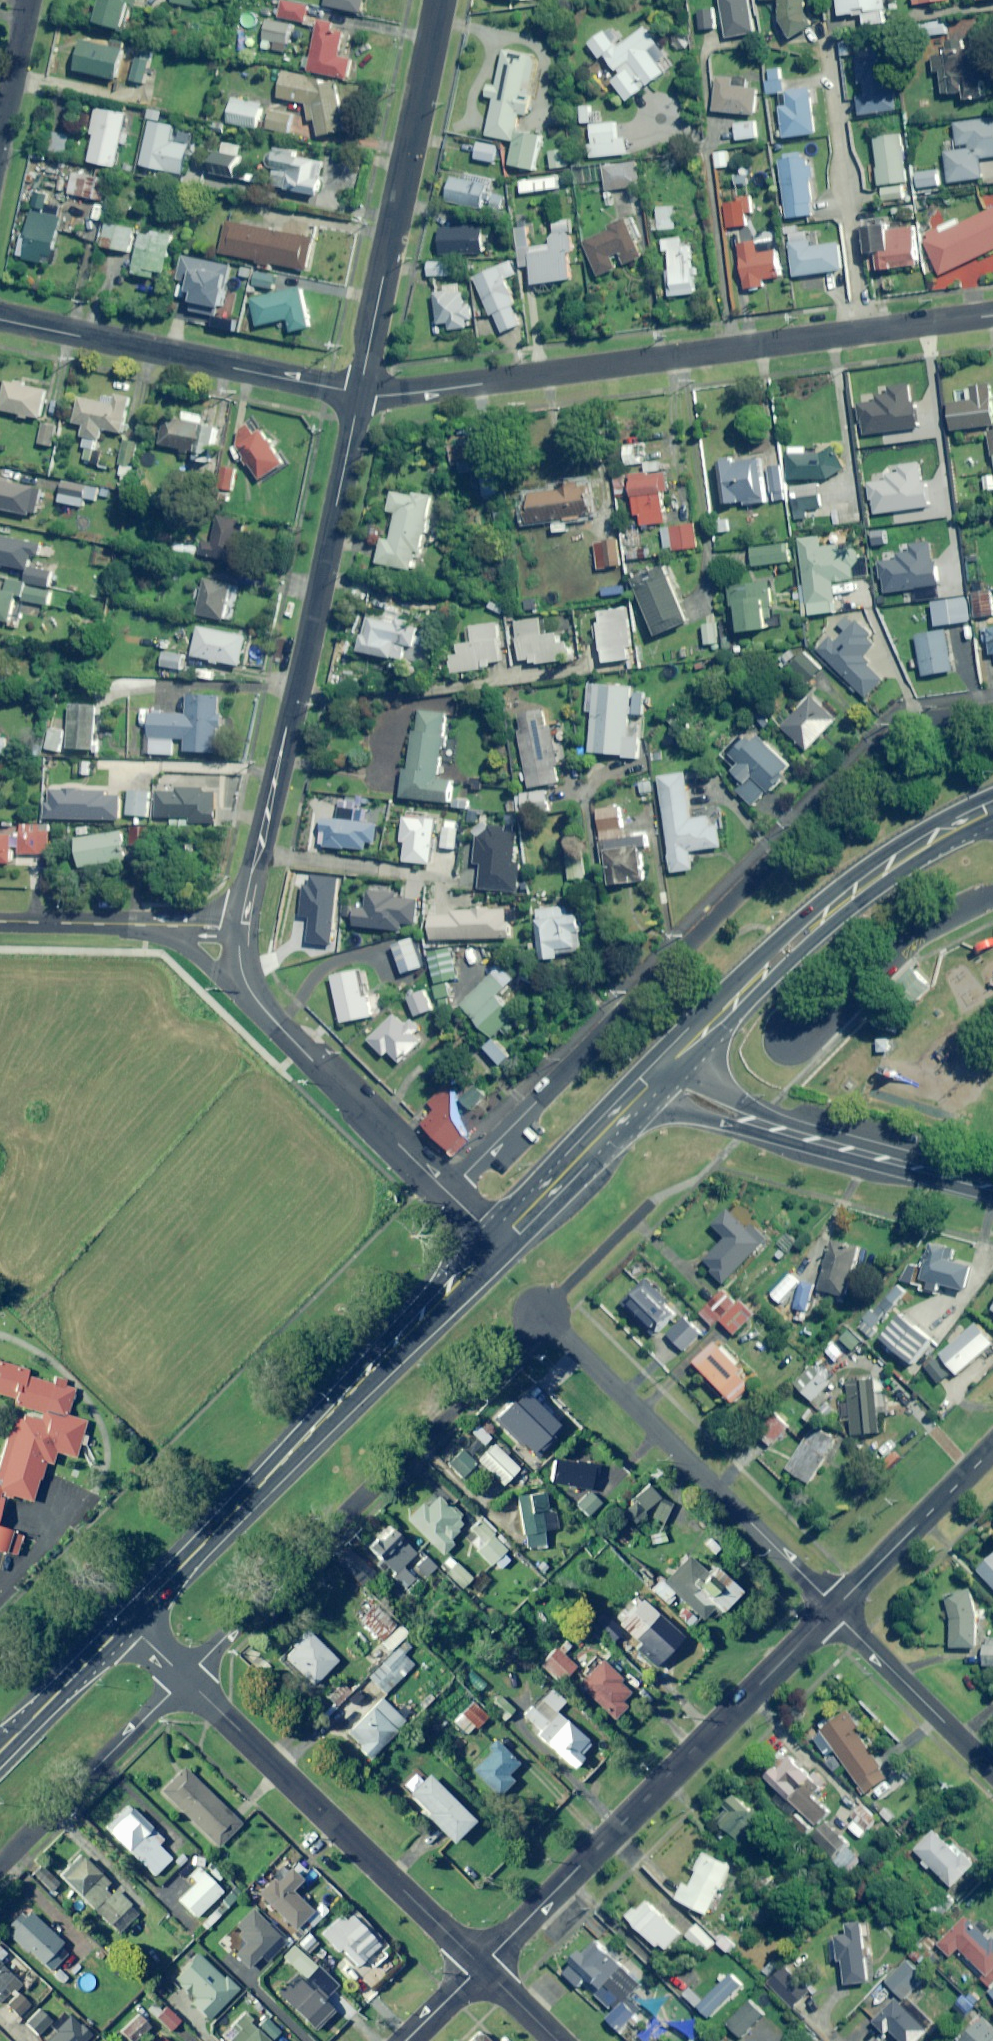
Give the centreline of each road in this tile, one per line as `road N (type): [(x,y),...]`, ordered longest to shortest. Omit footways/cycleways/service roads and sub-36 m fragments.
road 1 (residential): [(186,1678),(543,1315),(832,1608)]
road 2 (residential): [(992,713),(913,724),(448,1191)]
road 3 (residential): [(992,317),(358,395)]
road 4 (tertiary): [(358,395),(243,930)]
road 5 (trunk): [(496,1240),(127,1624)]
road 6 (residential): [(481,1964),(832,1608)]
road 7 (trunk): [(992,808),(846,895),(655,1078)]
road 8 (residential): [(186,1678),(481,1964)]
road 9 (tertiary): [(440,0),(358,395)]
road 10 (residential): [(358,395),(0,320)]
road 11 (secondary): [(655,1078),(749,1119),(992,1186)]
road 12 (tertiary): [(448,1191),(252,993)]
road 13 (residential): [(0,1865),(186,1678)]
road 14 (residential): [(794,1030),(840,1005),(936,923),(992,895)]
road 15 (residential): [(832,1608),(992,1770)]
road 16 (trunk): [(655,1078),(496,1240)]
road 17 (residential): [(832,1608),(992,1447)]
road 18 (trunk): [(127,1624),(0,1752)]
road 19 (residential): [(161,927),(0,922)]
road 20 (residential): [(0,139),(29,0)]

